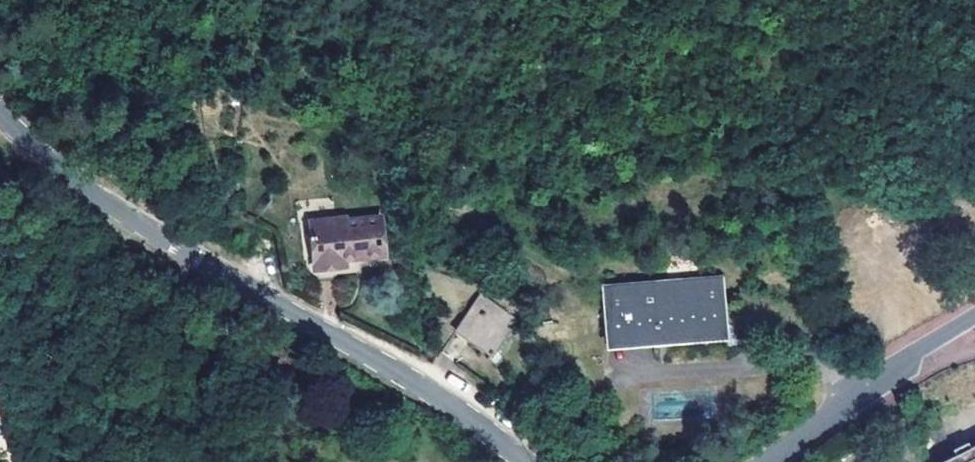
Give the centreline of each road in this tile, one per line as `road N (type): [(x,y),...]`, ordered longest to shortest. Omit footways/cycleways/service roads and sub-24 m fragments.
road 1 (residential): [(527,461),(423,386),(92,194),(0,118)]
road 2 (residential): [(974,316),(764,461)]

